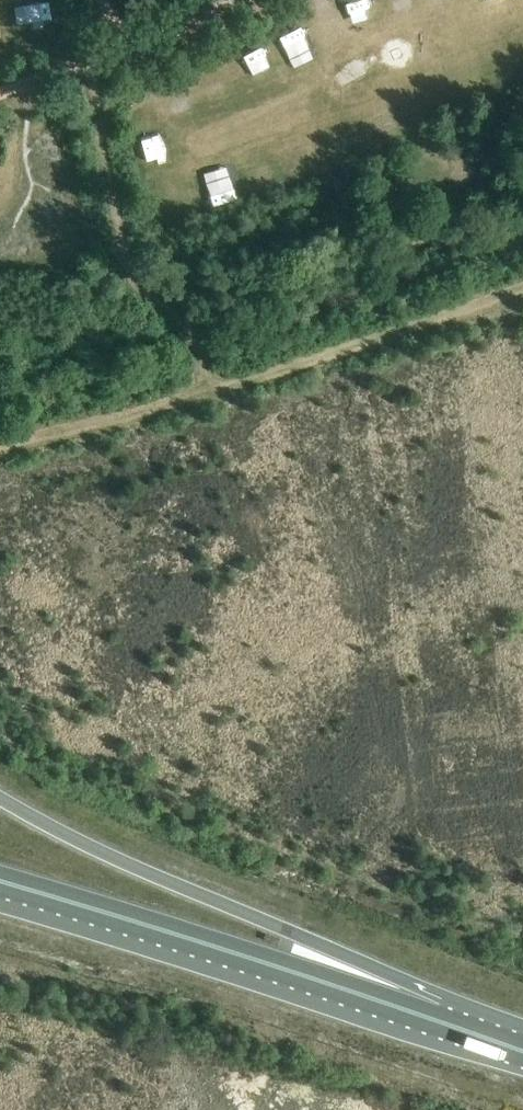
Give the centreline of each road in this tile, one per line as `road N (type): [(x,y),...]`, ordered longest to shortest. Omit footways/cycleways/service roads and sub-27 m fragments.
road 1 (track): [(0,451),(522,285)]
road 2 (trunk): [(470,1032),(441,996),(127,863),(0,798)]
road 3 (trunk): [(0,881),(470,1032)]
road 4 (track): [(83,57),(124,249),(204,365)]
road 5 (track): [(127,38),(0,93)]
road 6 (track): [(127,38),(167,36),(239,0)]

